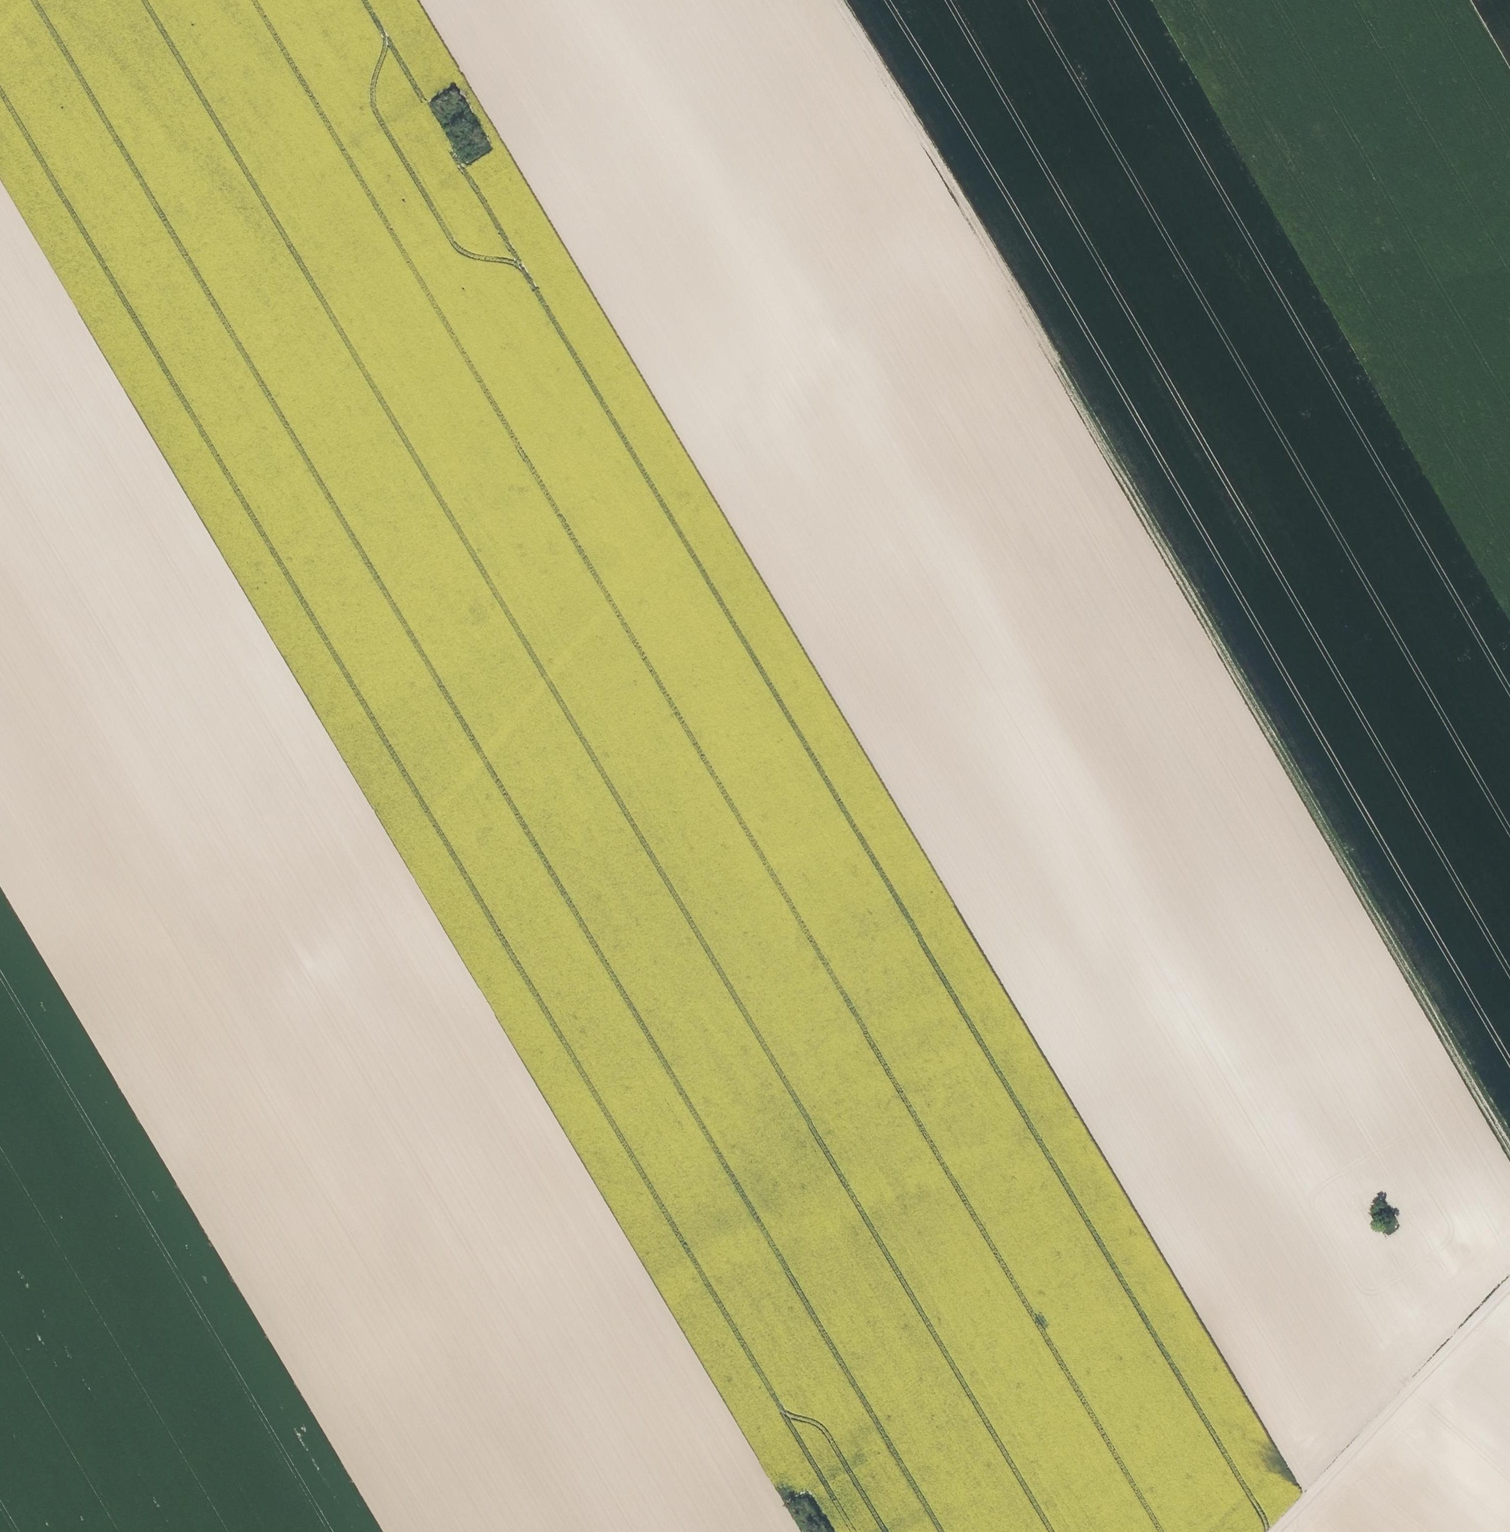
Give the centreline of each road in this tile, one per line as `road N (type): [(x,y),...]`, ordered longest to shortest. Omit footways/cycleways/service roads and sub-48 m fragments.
road 1 (track): [(837,0),(1509,1137)]
road 2 (track): [(1509,1289),(1280,1531)]

